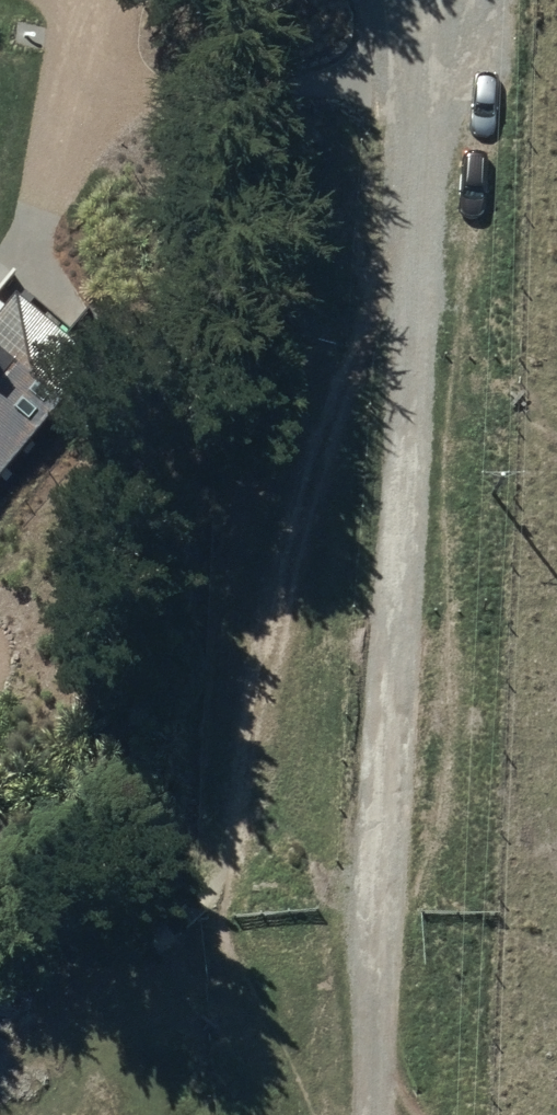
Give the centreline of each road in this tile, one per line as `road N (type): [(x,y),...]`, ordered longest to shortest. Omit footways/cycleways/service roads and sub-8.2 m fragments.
road 1 (track): [(440,0),(370,1114)]
road 2 (track): [(432,114),(400,203),(320,371),(287,529),(276,670),(308,817),(374,1038)]
road 3 (track): [(358,982),(204,1009),(54,1114)]

